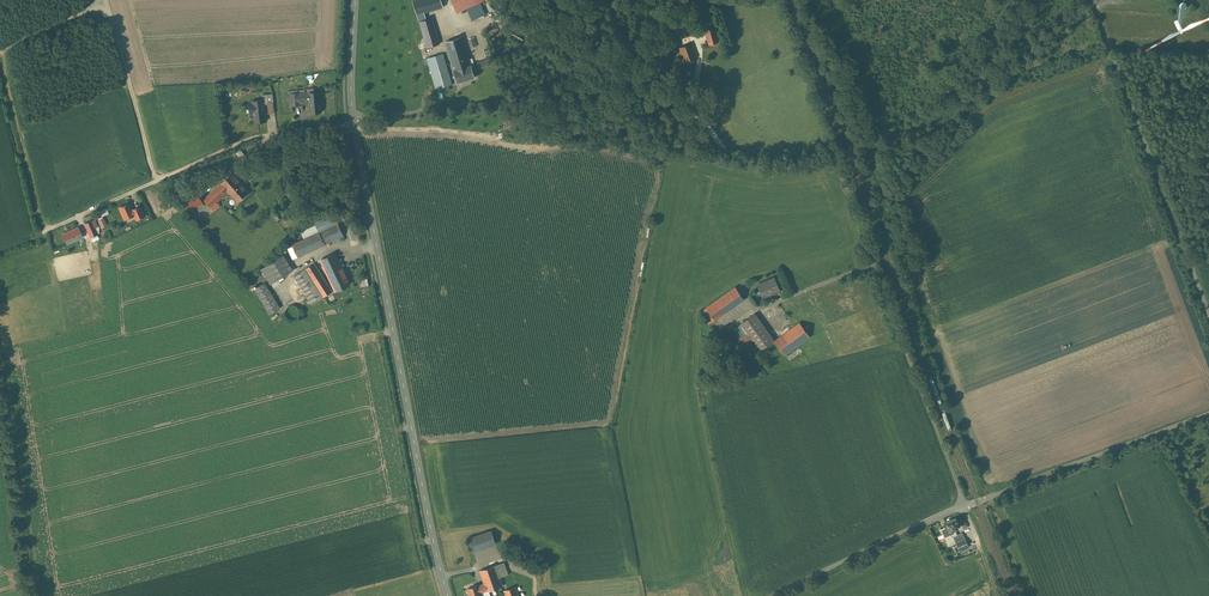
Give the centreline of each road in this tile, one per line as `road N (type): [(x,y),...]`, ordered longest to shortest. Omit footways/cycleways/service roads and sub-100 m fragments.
road 1 (tertiary): [(354,125),(448,595)]
road 2 (unclassified): [(1092,0),(1208,314)]
road 3 (residential): [(354,125),(246,138),(44,232)]
road 4 (unclassified): [(977,502),(1208,414)]
road 5 (unclassified): [(977,502),(773,595)]
road 6 (track): [(2,48),(44,232)]
road 7 (track): [(106,0),(156,180)]
road 8 (tertiary): [(356,0),(354,125)]

